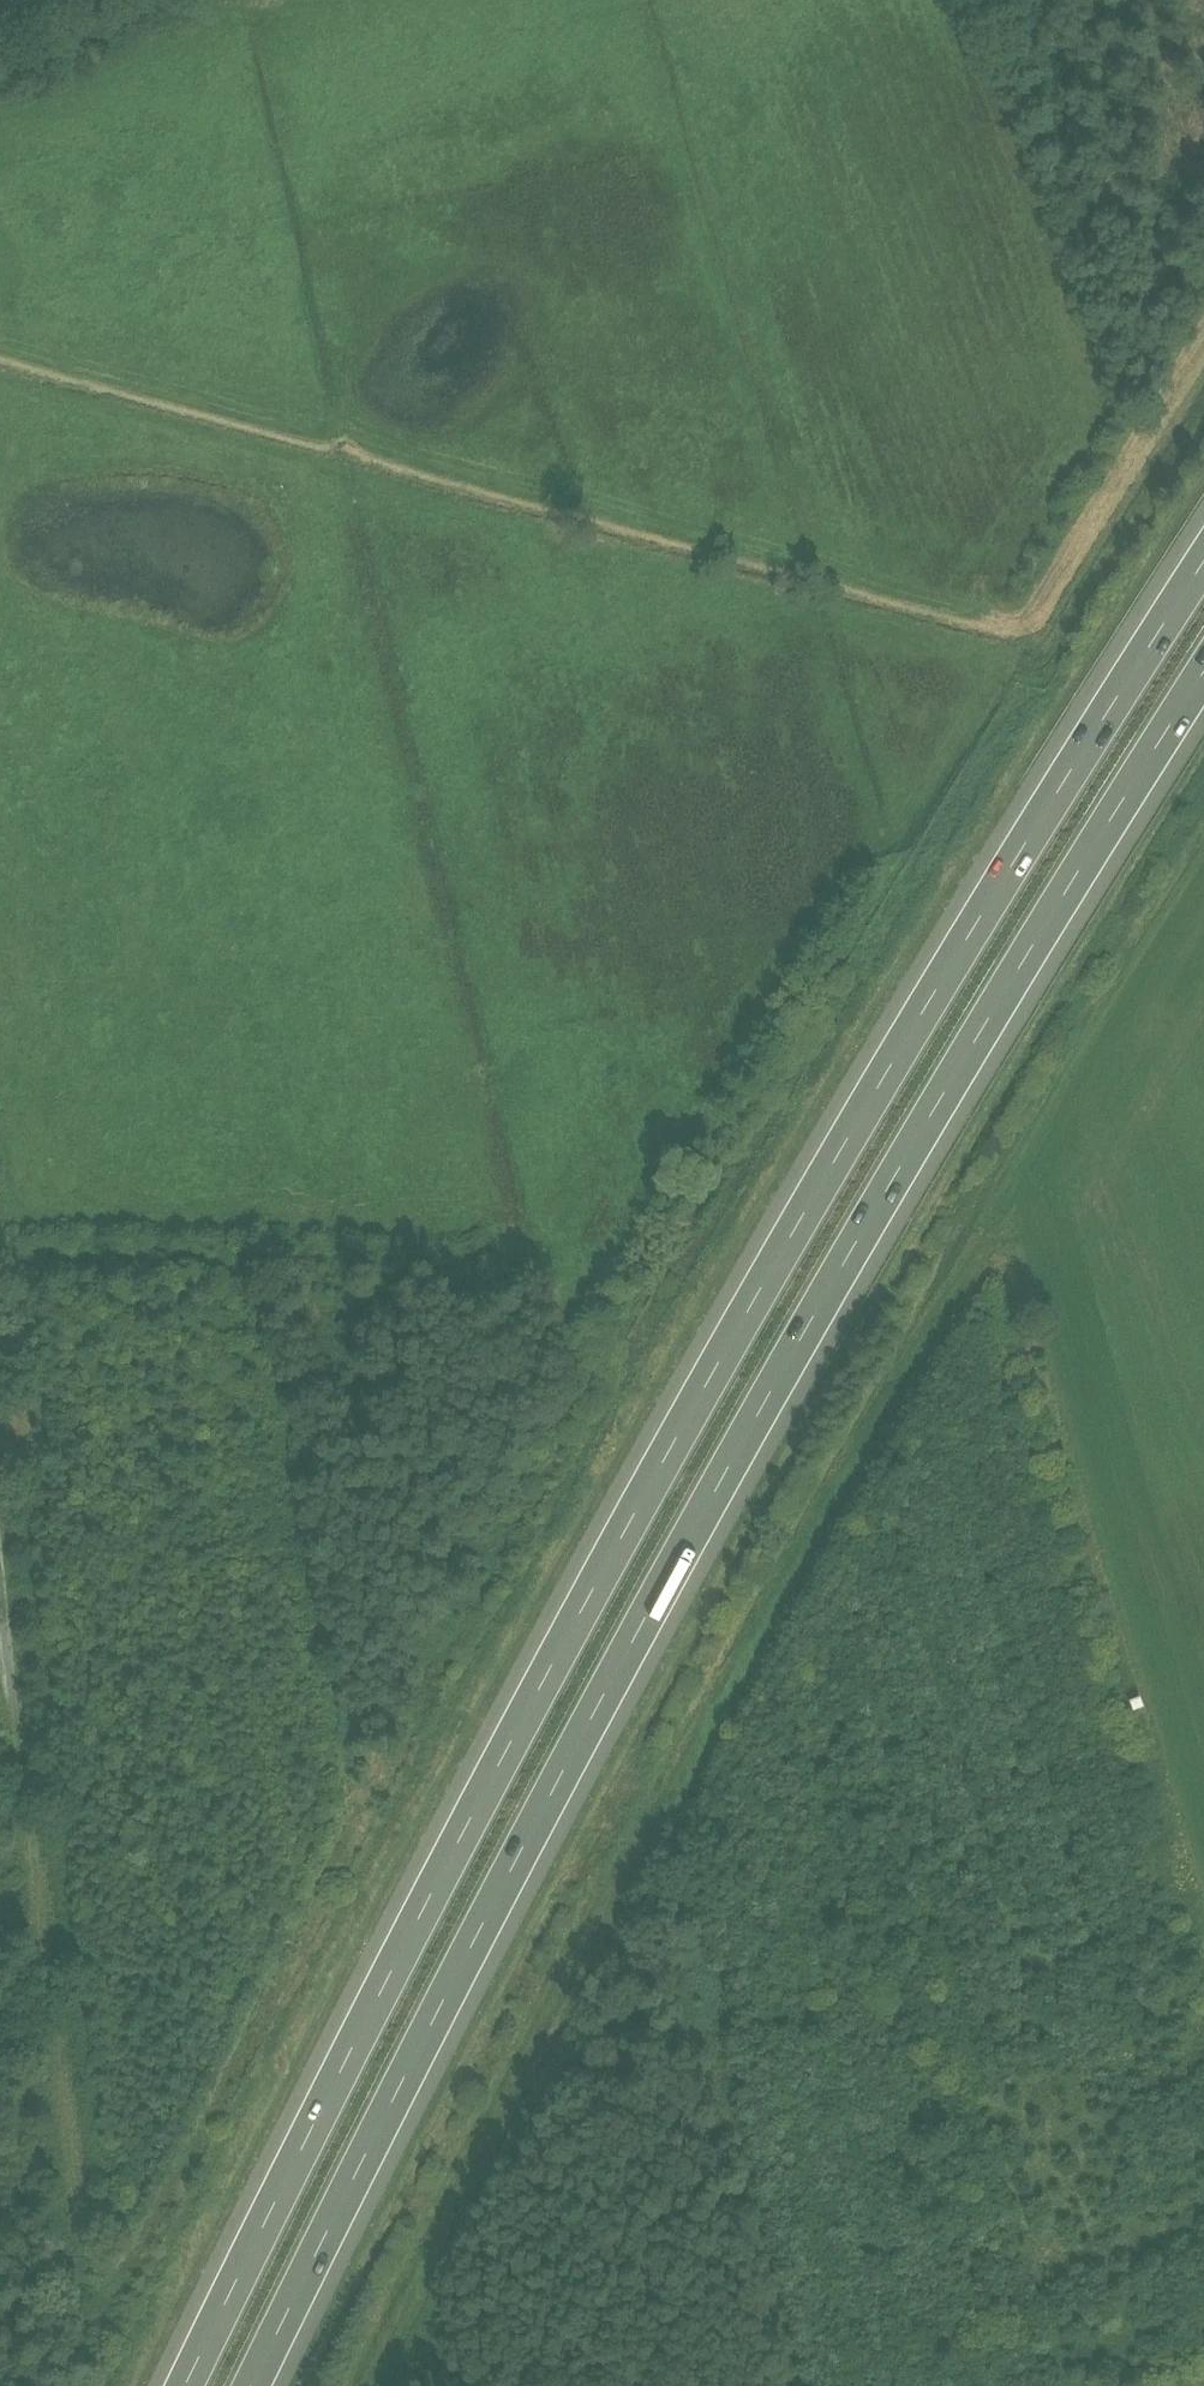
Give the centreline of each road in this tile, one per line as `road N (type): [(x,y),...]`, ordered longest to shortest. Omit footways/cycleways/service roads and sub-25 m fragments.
road 1 (motorway): [(1203,564),(954,959),(706,1391),(311,2135),(189,2385)]
road 2 (motorway): [(258,2385),(364,2166),(758,1422),(1010,990),(1203,678)]
road 3 (track): [(94,2342),(22,1755)]
road 4 (track): [(0,74),(166,0)]
road 5 (unclassified): [(22,1755),(0,1576)]

